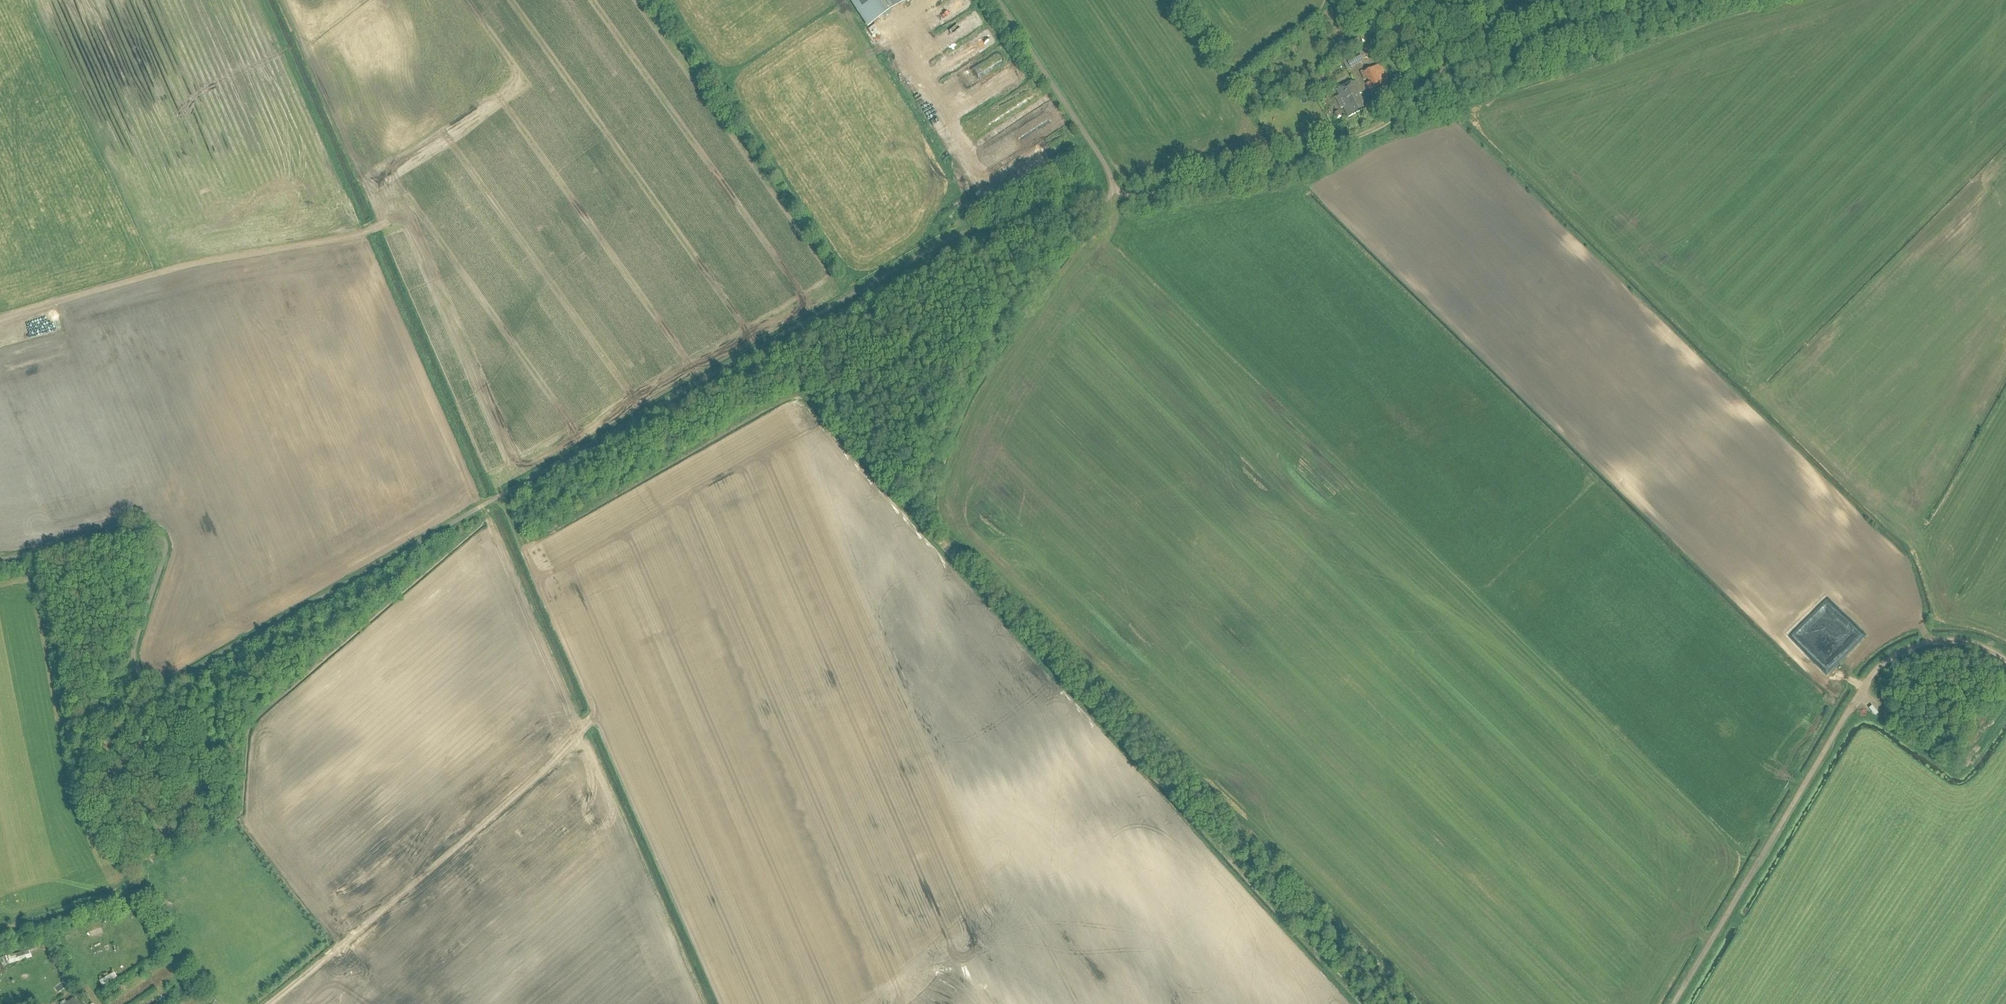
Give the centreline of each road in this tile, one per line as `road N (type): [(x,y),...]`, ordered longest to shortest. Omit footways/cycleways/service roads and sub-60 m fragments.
road 1 (track): [(1112,189),(1136,196),(1273,172),(1386,122),(1468,71),(1678,0)]
road 2 (unclassified): [(2005,660),(1973,642),(1945,640),(1878,669),(1674,1003)]

